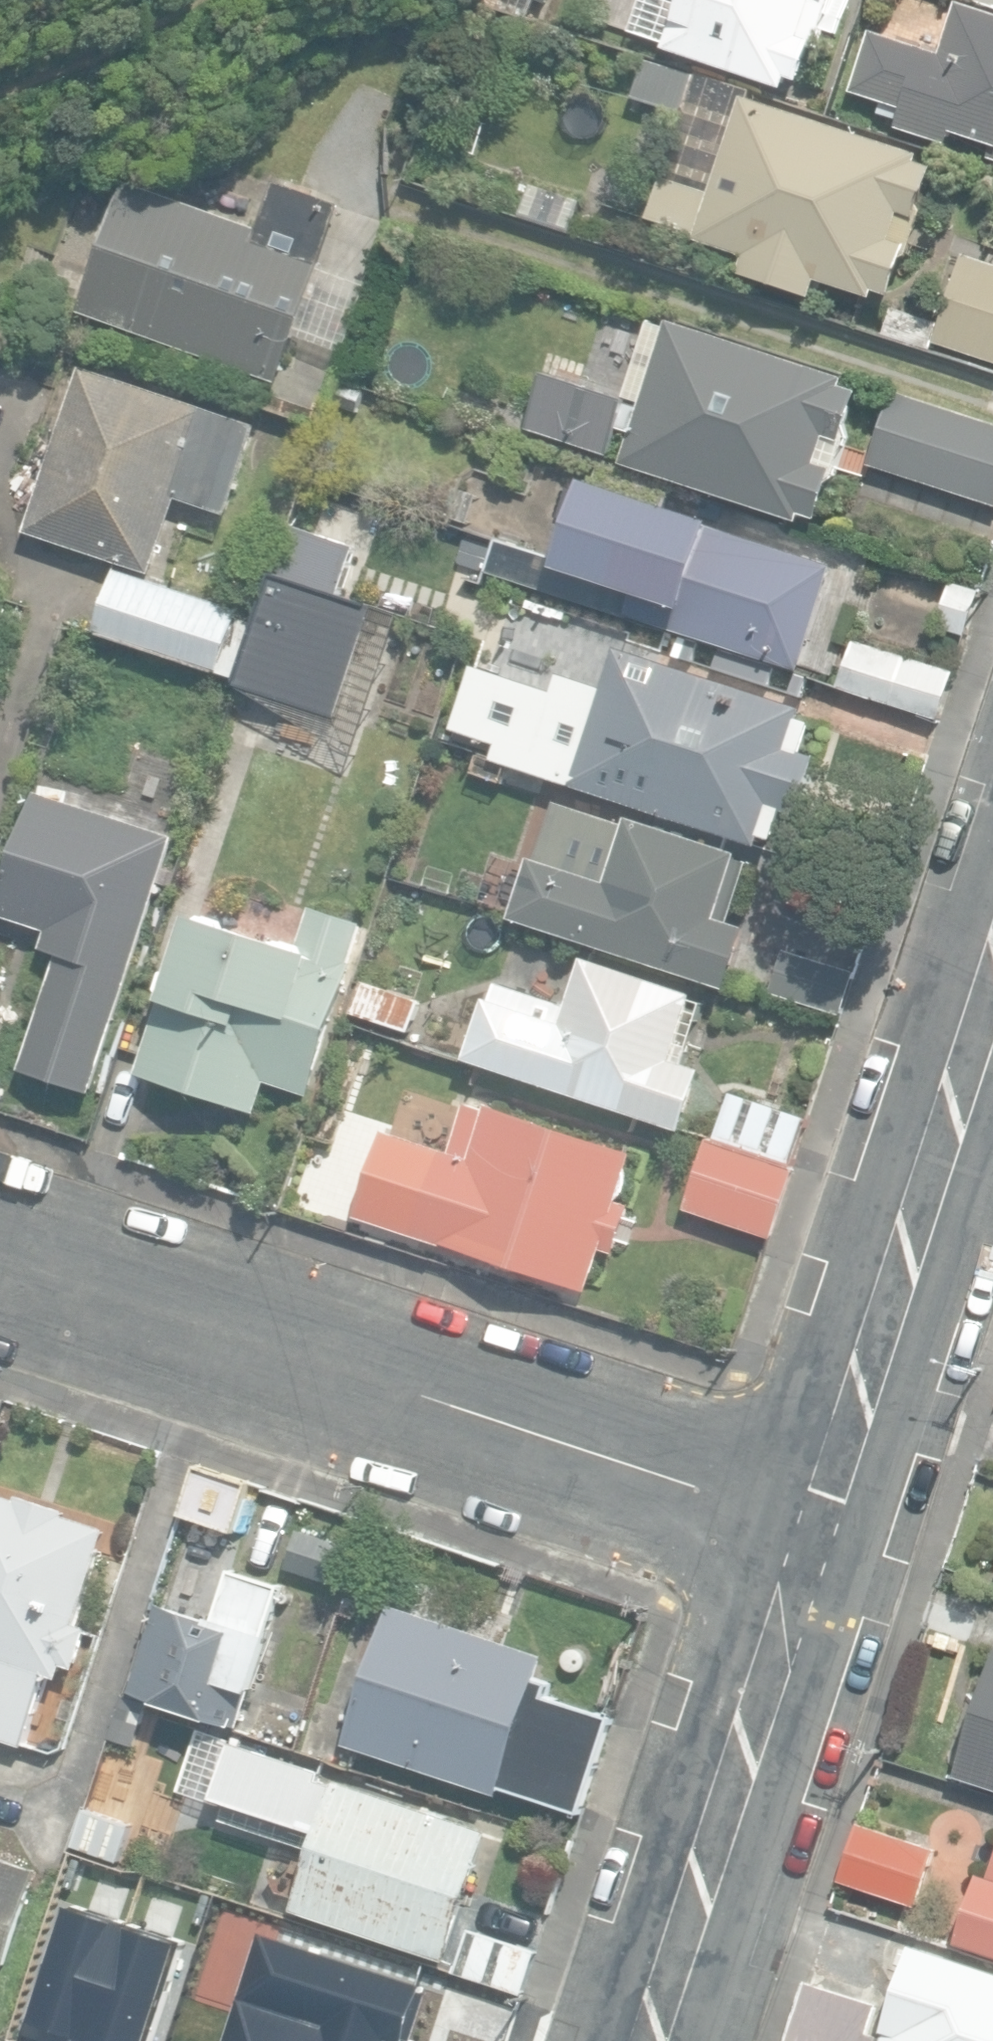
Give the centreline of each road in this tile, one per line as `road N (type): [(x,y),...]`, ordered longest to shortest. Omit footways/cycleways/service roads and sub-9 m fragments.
road 1 (residential): [(0,1265),(825,1540)]
road 2 (residential): [(825,1540),(992,1011)]
road 3 (residential): [(654,2040),(825,1540)]

